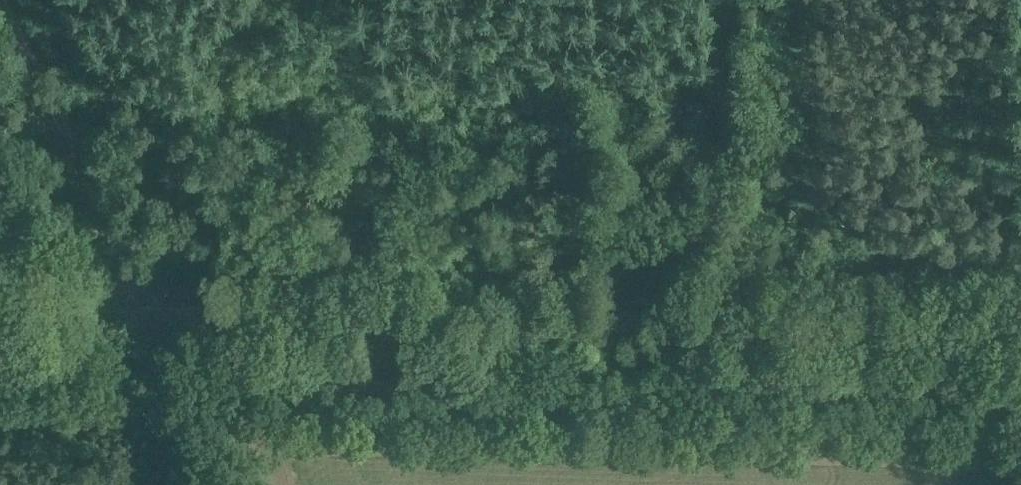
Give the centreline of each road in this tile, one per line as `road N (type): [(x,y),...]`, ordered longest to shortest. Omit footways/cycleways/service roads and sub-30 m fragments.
road 1 (track): [(141,329),(751,342)]
road 2 (track): [(141,329),(12,0)]
road 3 (track): [(751,342),(1020,350)]
road 4 (track): [(0,324),(141,329)]

